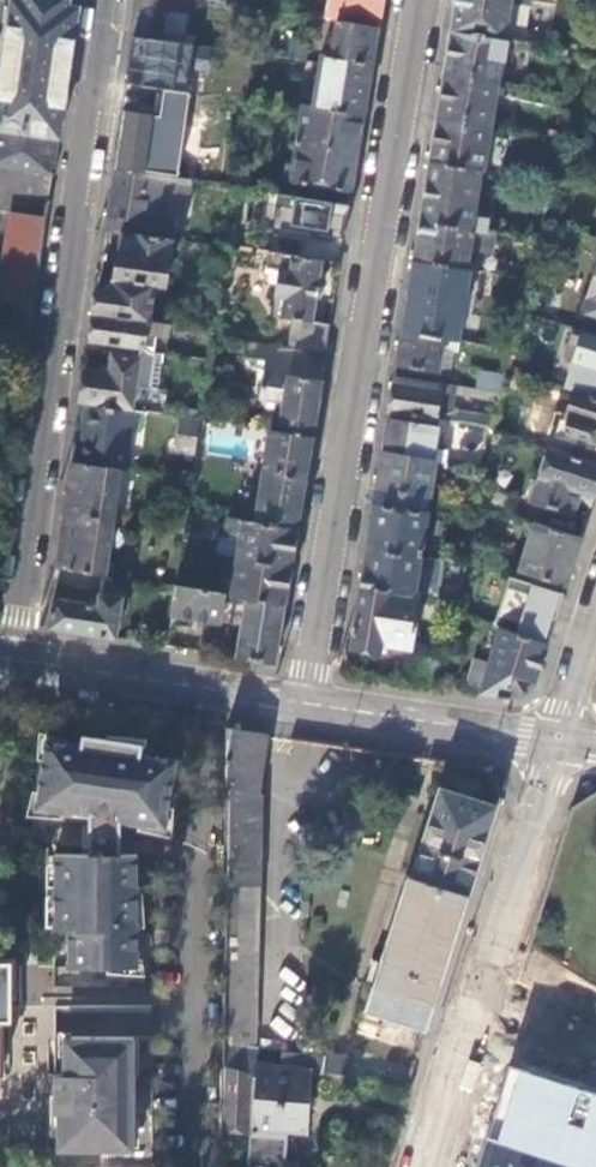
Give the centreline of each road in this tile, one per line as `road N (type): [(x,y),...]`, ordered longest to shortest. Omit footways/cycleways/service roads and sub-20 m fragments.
road 1 (residential): [(308,702),(422,0)]
road 2 (residential): [(106,0),(11,659)]
road 3 (residential): [(11,659),(308,702)]
road 4 (residential): [(473,979),(548,736)]
road 5 (residential): [(308,702),(548,736)]
road 6 (residential): [(417,1166),(473,979)]
road 7 (residential): [(595,1054),(473,979)]
road 8 (residential): [(548,736),(595,605)]

